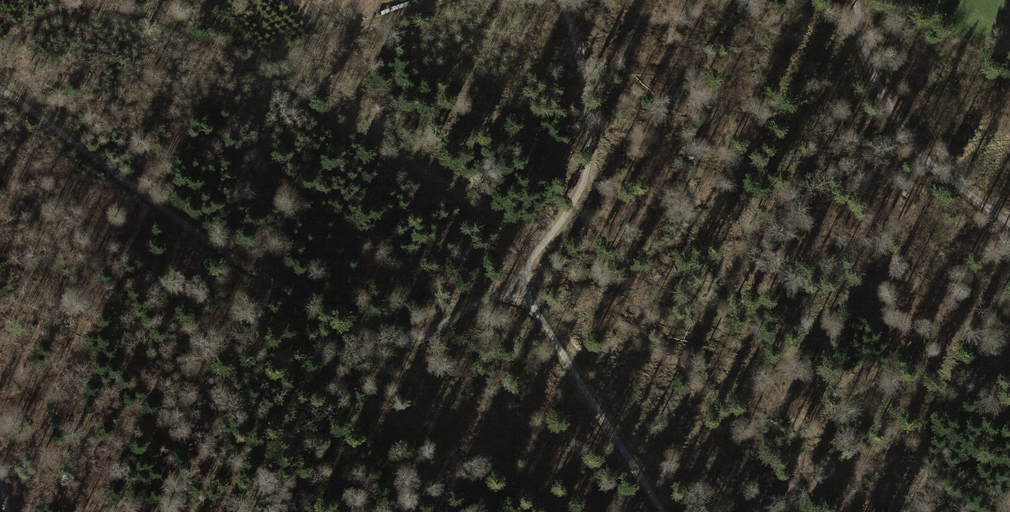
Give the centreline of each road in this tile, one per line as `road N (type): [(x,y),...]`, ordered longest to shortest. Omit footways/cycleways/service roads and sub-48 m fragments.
road 1 (track): [(663,511),(518,283),(422,337),(395,343),(368,335),(203,239),(0,90)]
road 2 (track): [(256,71),(535,245)]
road 3 (track): [(518,283),(587,170),(585,94),(557,0)]
road 4 (track): [(1009,225),(920,157),(866,56),(850,0)]
road 5 (track): [(256,71),(128,8),(75,4),(0,42)]
road 6 (track): [(436,0),(256,71)]

